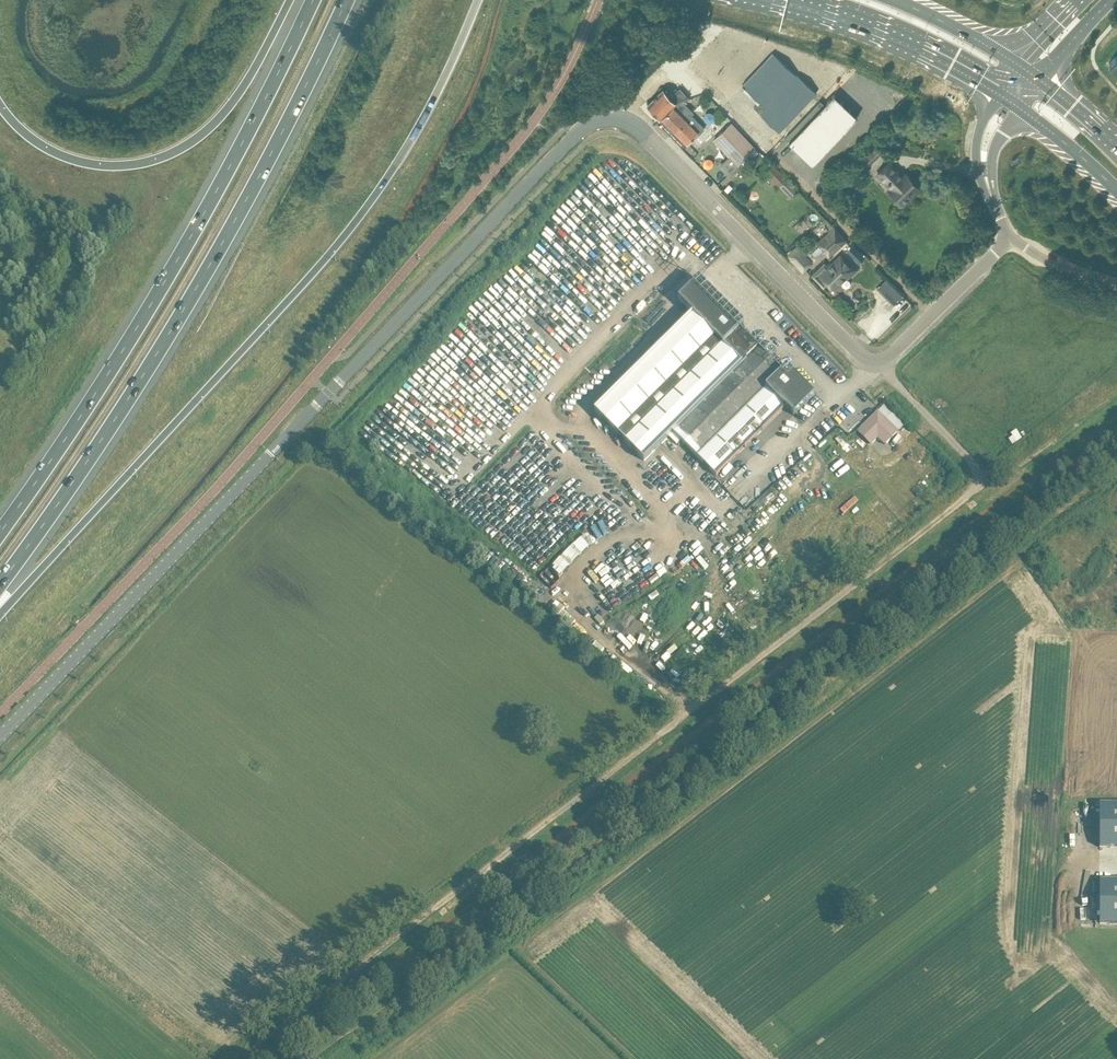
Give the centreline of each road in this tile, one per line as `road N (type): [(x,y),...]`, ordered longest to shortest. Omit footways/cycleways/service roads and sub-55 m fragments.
road 1 (unclassified): [(0,741),(587,125),(617,119),(648,138),(877,363)]
road 2 (unclassified): [(239,1058),(979,485),(973,464),(877,363)]
road 3 (motorway): [(0,610),(366,207),(429,108),(479,0)]
road 4 (motorway): [(0,584),(167,339),(263,169),(345,0)]
road 5 (motorway): [(314,0),(166,280),(0,533)]
road 6 (motorway): [(289,0),(214,124),(156,159),(121,165),(75,159),(35,140),(0,105)]
road 7 (primary): [(771,0),(885,35),(997,93)]
road 8 (unclassified): [(877,363),(1012,238)]
road 9 (primary): [(1020,64),(897,0)]
road 10 (primary): [(1019,109),(1116,191)]

